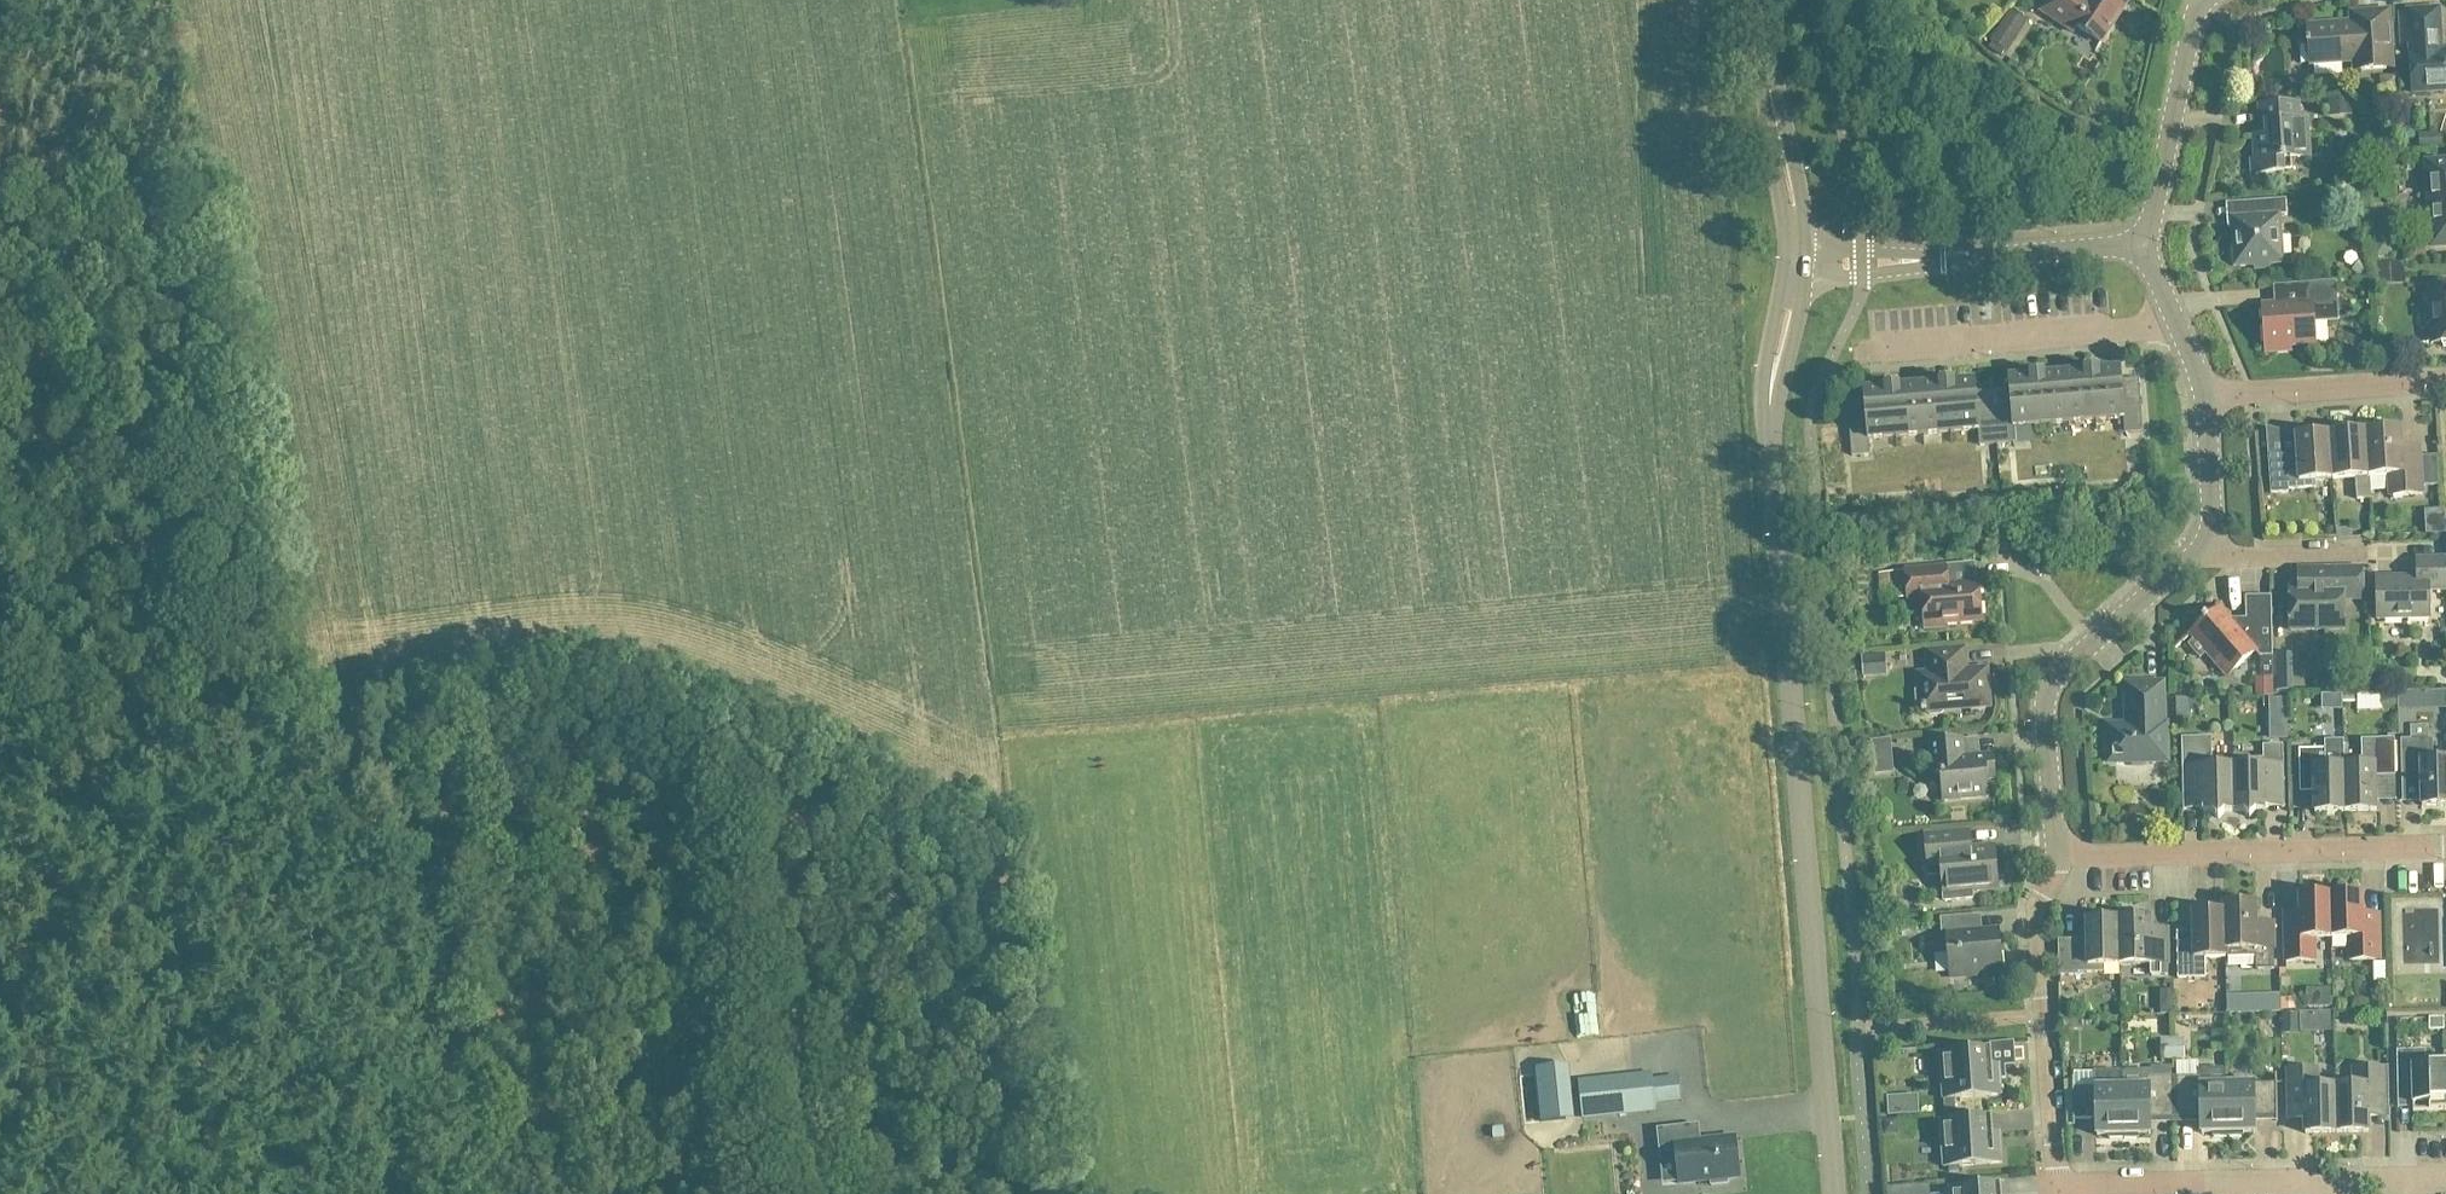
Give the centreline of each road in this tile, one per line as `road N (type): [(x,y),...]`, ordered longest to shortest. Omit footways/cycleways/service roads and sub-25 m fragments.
road 1 (tertiary): [(1833,1193),(1771,458),(1770,398),(1796,261)]
road 2 (track): [(0,866),(155,831),(219,827),(341,829),(448,851),(486,1193)]
road 3 (track): [(448,851),(542,814),(591,812),(709,827),(736,852),(771,1193)]
road 4 (track): [(219,827),(153,457),(133,425),(118,418),(56,420)]
road 5 (track): [(0,8),(14,157),(52,353),(56,420),(0,421)]
road 6 (residential): [(2445,845),(2058,857)]
road 7 (residential): [(2058,1188),(2445,1181)]
road 8 (residential): [(2058,857),(2046,711),(2051,689),(2062,668),(2206,547)]
road 9 (residential): [(1796,261),(2141,244)]
road 10 (residential): [(2058,1188),(2037,909),(2058,857)]
road 11 (track): [(0,899),(26,1193)]
road 12 (residential): [(1883,342),(2177,322)]
road 13 (tertiary): [(1796,261),(1761,0)]
road 14 (residential): [(2141,244),(2200,0)]
road 15 (residential): [(2206,396),(2445,383)]
road 16 (residential): [(2206,547),(2239,555),(2367,552)]
road 17 (residential): [(2206,547),(2213,524),(2206,396)]

